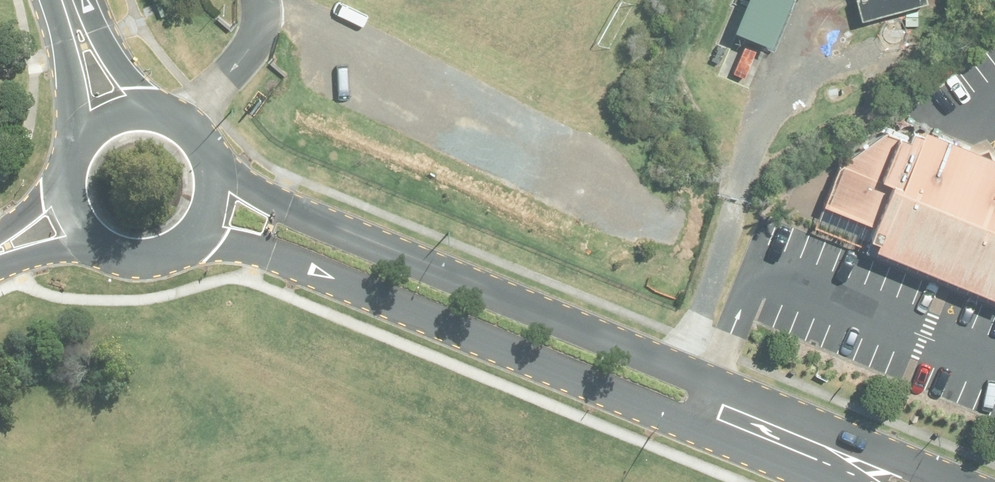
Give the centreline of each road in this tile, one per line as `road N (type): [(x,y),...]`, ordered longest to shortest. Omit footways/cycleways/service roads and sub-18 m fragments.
road 1 (tertiary): [(214,162),(276,205),(715,381)]
road 2 (tertiary): [(697,426),(262,254),(187,247)]
road 3 (tertiary): [(715,381),(975,481)]
road 4 (tertiary): [(839,481),(697,426)]
road 5 (secondary): [(75,149),(55,0)]
road 6 (secondary): [(84,0),(152,110)]

